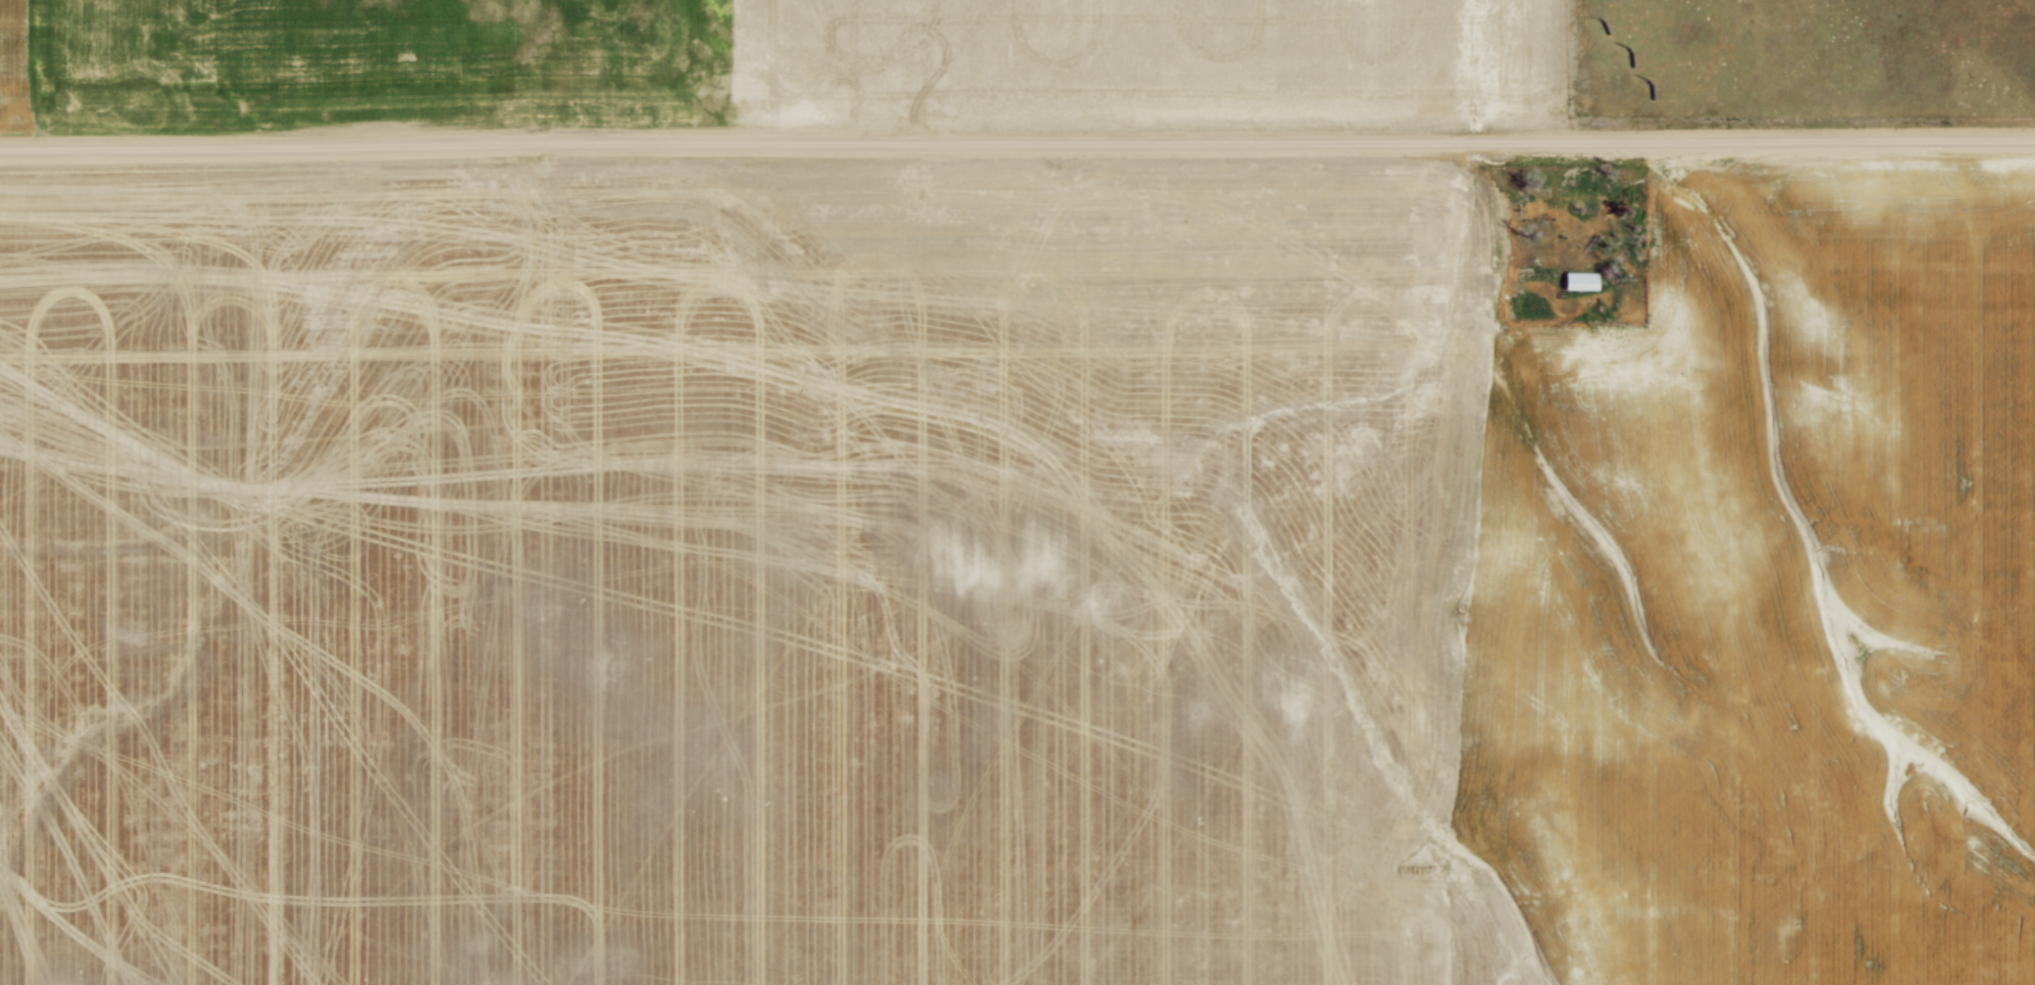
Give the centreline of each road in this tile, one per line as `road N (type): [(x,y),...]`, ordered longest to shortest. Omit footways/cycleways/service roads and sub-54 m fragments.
road 1 (residential): [(2034,148),(0,154)]

